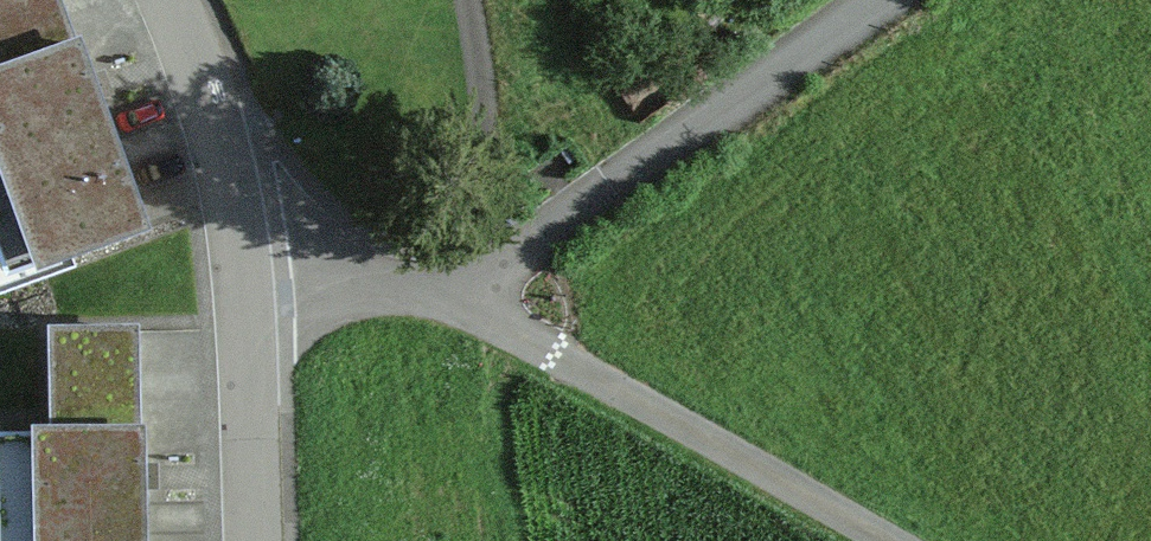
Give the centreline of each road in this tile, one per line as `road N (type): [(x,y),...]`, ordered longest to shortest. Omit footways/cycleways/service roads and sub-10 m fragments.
road 1 (residential): [(462,300),(486,272),(881,0)]
road 2 (residential): [(462,300),(884,540)]
road 3 (residential): [(238,265),(249,540)]
road 4 (residential): [(170,0),(228,188),(238,265)]
road 5 (residential): [(238,265),(374,274),(462,300)]

